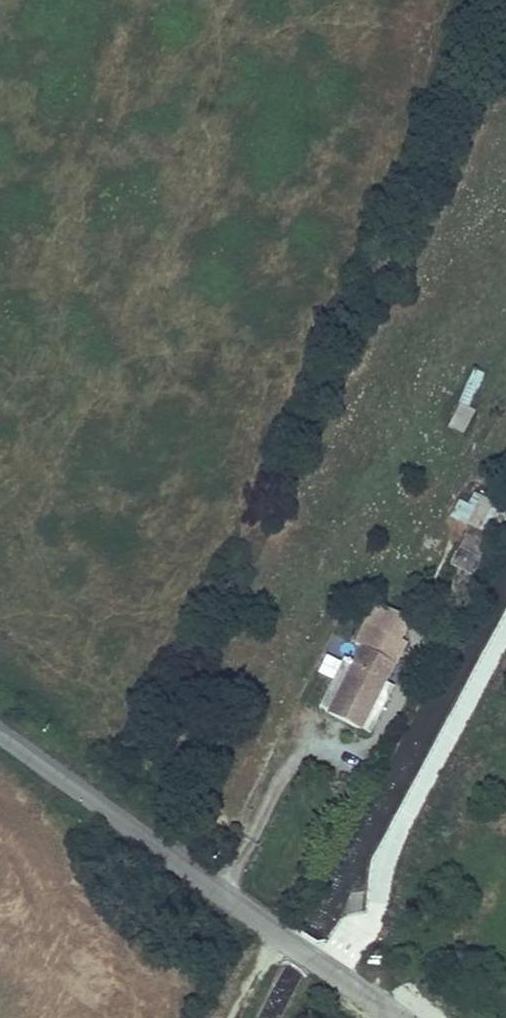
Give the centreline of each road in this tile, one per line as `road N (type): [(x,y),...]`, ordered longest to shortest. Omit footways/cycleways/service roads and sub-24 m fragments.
road 1 (residential): [(406,1017),(0,736)]

